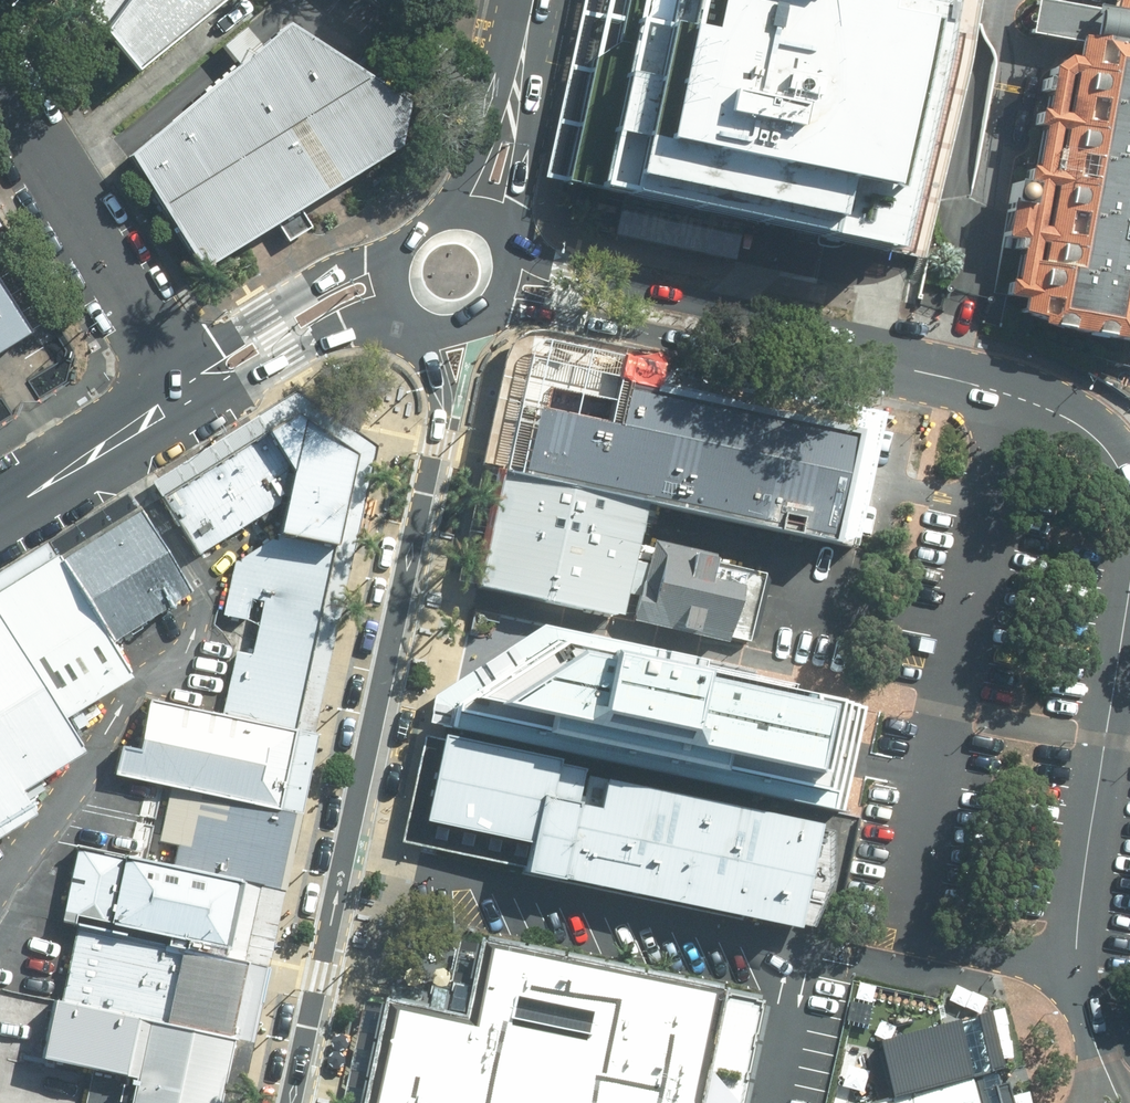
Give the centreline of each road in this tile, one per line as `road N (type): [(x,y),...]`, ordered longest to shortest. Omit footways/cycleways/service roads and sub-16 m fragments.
road 1 (residential): [(287,1102),(437,411),(420,310)]
road 2 (tertiary): [(1129,579),(1076,928),(1094,1039)]
road 3 (tertiary): [(940,377),(841,379),(485,299)]
road 4 (tertiary): [(498,253),(852,333),(940,377)]
road 5 (residential): [(0,94),(180,401)]
road 6 (secondary): [(180,401),(222,342),(406,231)]
road 7 (secondary): [(403,294),(241,379),(180,401)]
road 8 (secondary): [(535,0),(535,86),(495,241)]
road 9 (tertiary): [(940,377),(1033,402),(1087,431),(1118,467),(1129,497)]
road 10 (secondary): [(451,212),(491,76),(533,0)]
road 11 (secondary): [(0,513),(180,401)]

